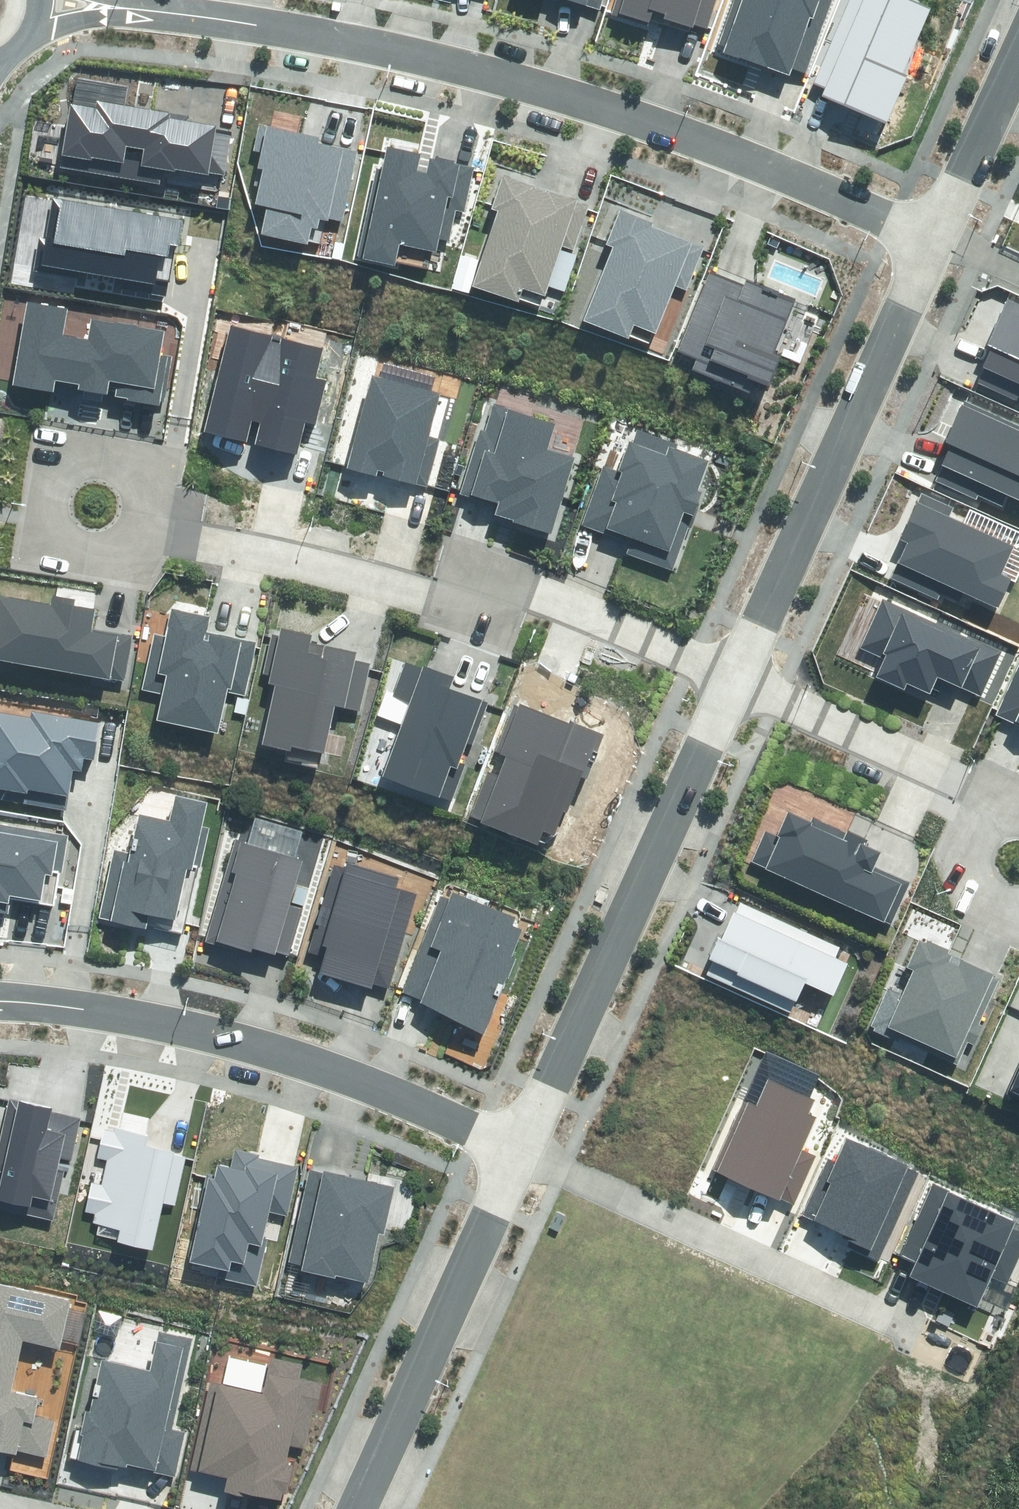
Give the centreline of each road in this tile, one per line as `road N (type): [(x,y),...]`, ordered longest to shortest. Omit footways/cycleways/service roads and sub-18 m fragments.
road 1 (residential): [(140,10),(253,21),(459,65),(593,104),(937,233)]
road 2 (residential): [(138,514),(169,533),(454,602),(534,584),(737,675)]
road 3 (residential): [(6,1001),(258,1041),(327,1062),(520,1145)]
road 4 (residential): [(520,1145),(737,675)]
road 5 (residential): [(737,675),(937,233)]
road 6 (residential): [(520,1145),(900,1317)]
road 7 (residential): [(361,1508),(520,1145)]
road 8 (residential): [(737,675),(965,775),(979,807)]
road 9 (residential): [(31,521),(31,474),(46,454),(92,441),(132,467),(138,514)]
road 10 (residential): [(937,233),(1018,52)]
road 11 (residential): [(1018,908),(971,896),(957,875),(953,850),(979,807)]
road 12 (residential): [(138,514),(127,535),(87,555),(64,552),(31,521)]

